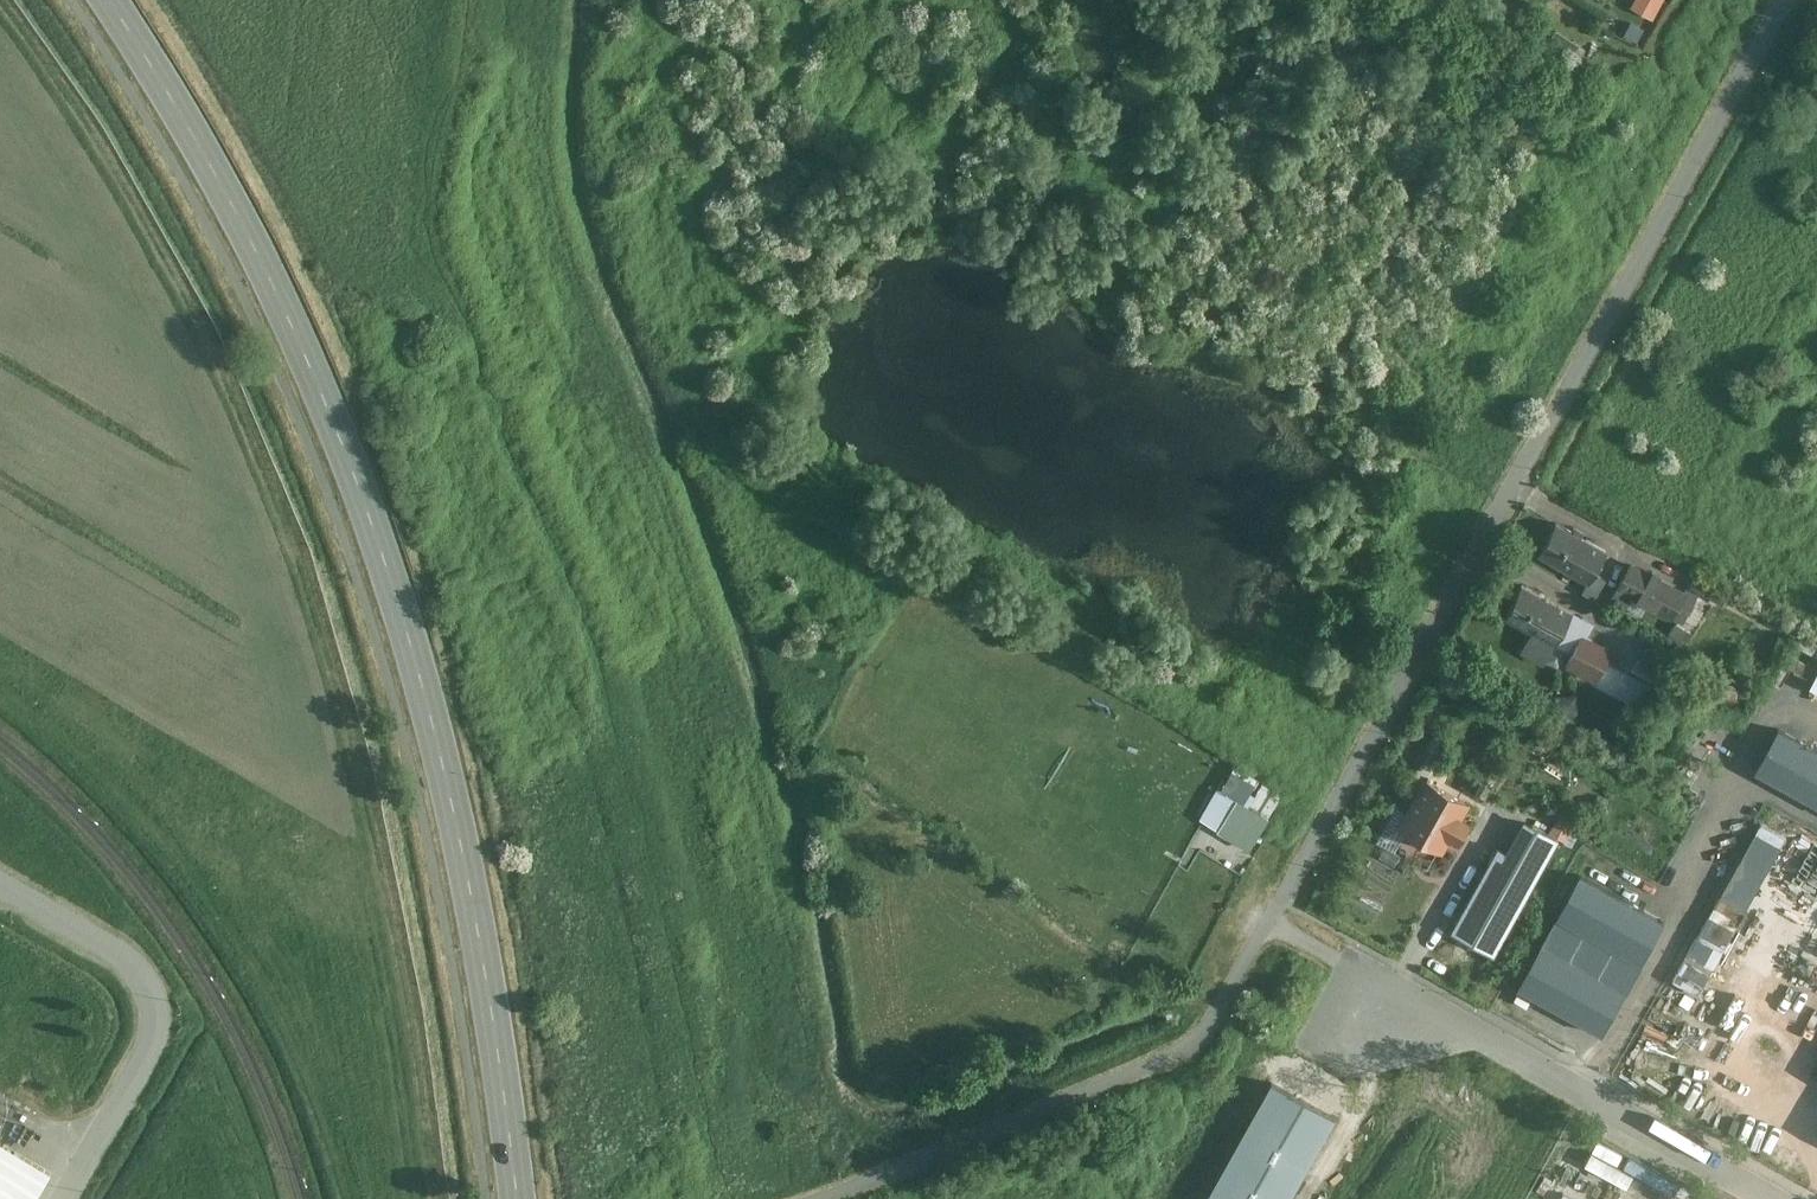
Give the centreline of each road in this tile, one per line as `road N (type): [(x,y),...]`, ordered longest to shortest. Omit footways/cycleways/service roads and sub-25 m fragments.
road 1 (secondary): [(518,1198),(479,932),(442,760),(350,459),(275,286),(106,0)]
road 2 (residential): [(1780,0),(1516,490),(1214,1018)]
road 3 (residential): [(1776,1198),(1341,957)]
road 4 (residential): [(67,1198),(140,1071),(154,1007),(136,973),(104,947),(0,887)]

